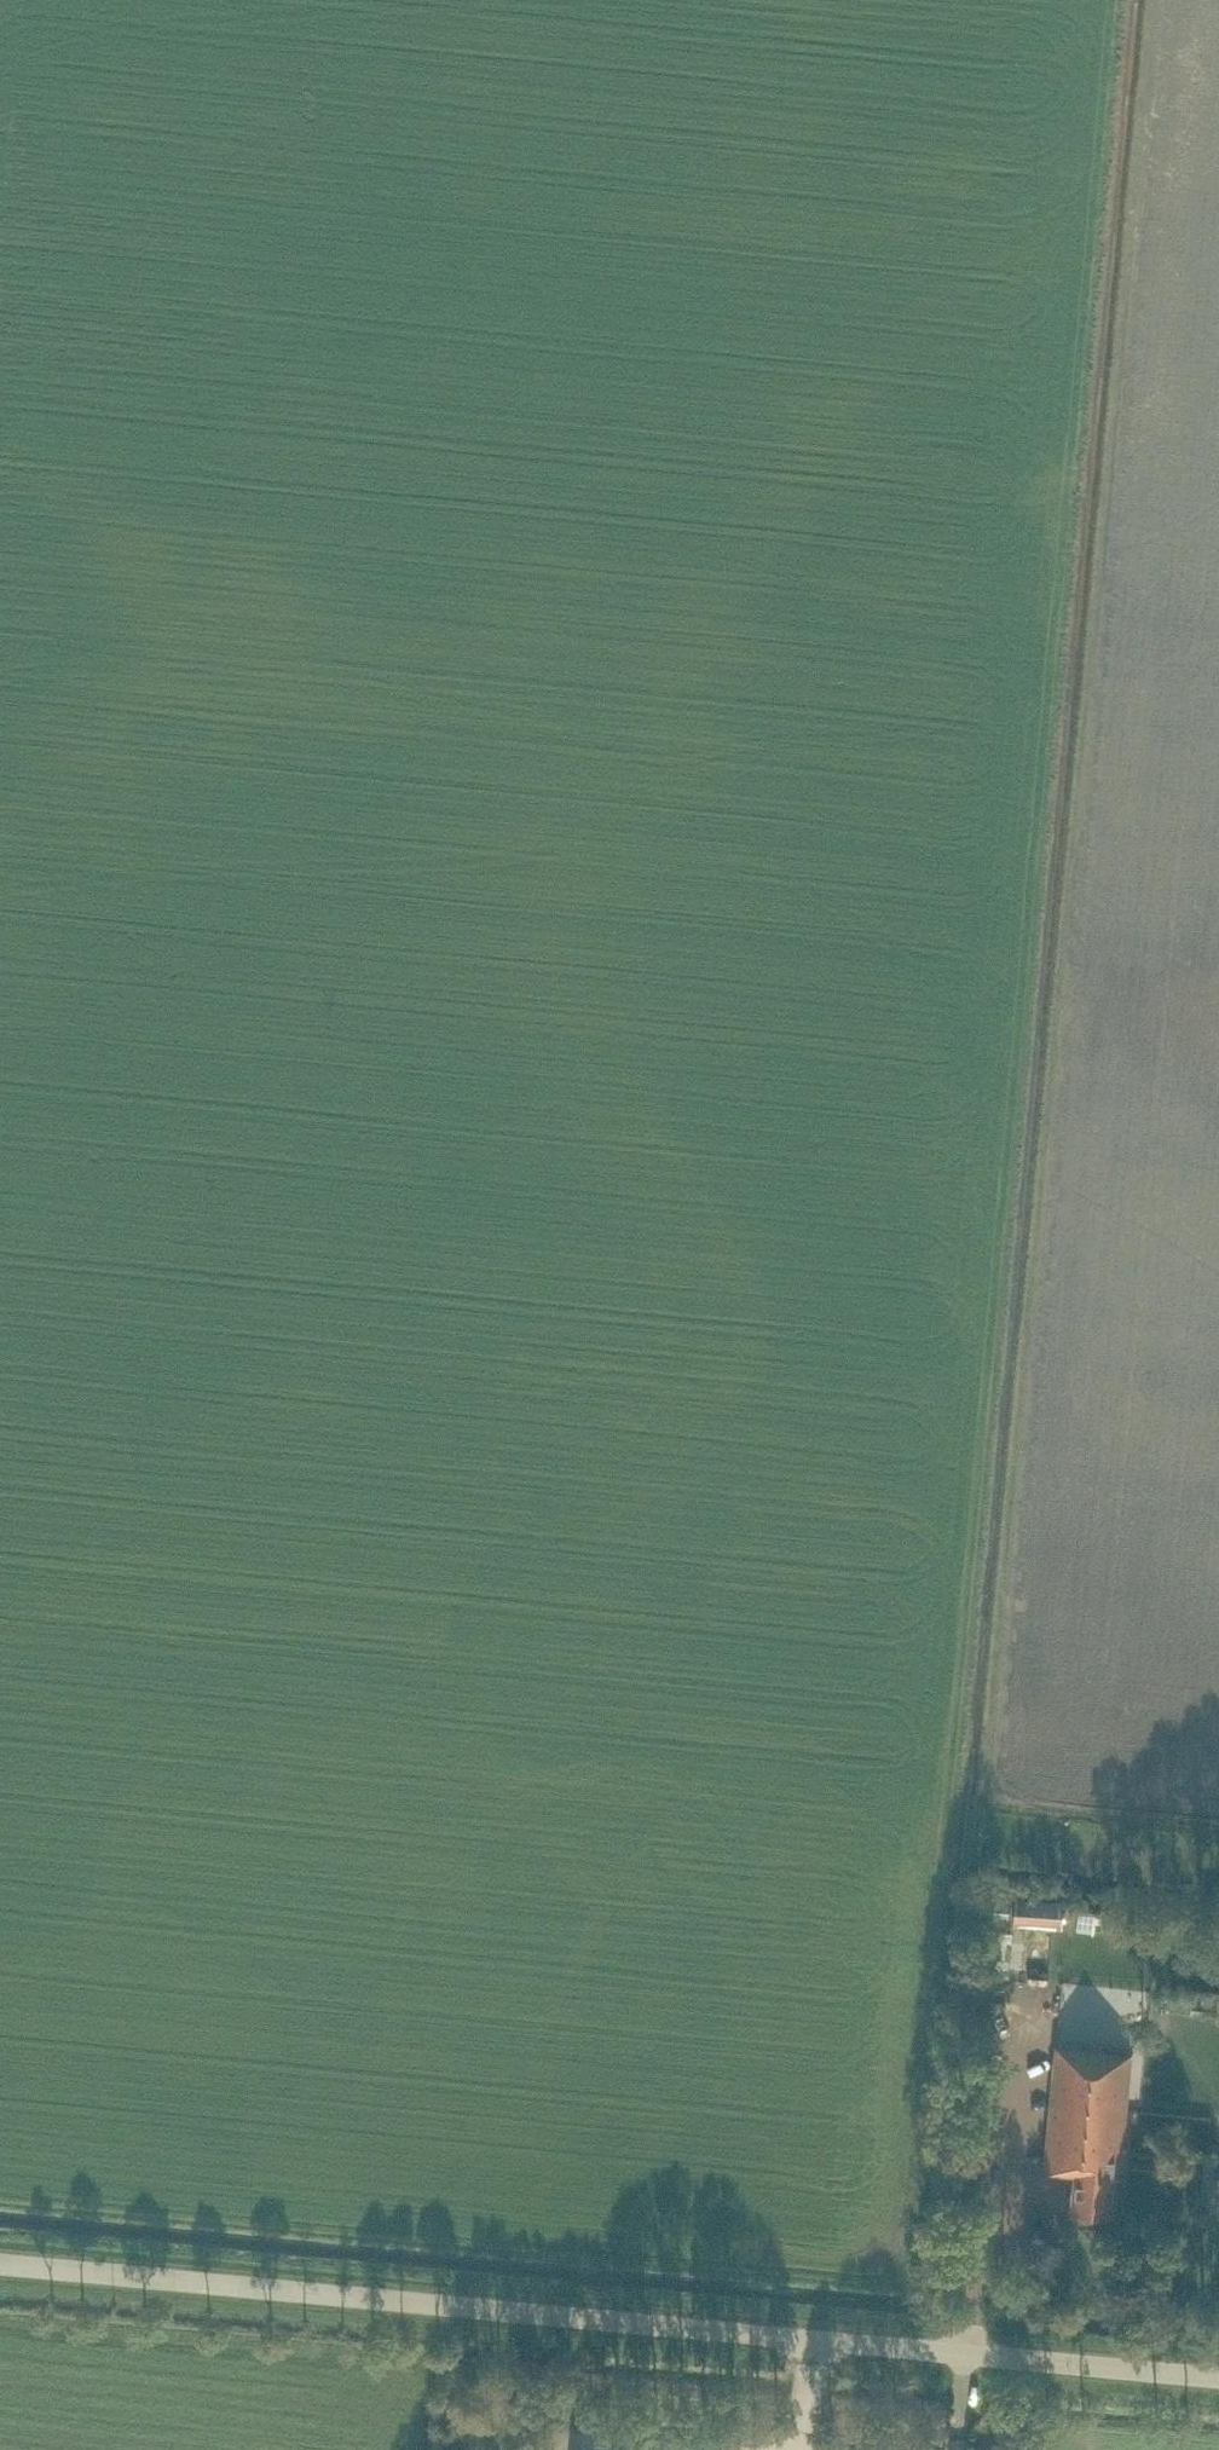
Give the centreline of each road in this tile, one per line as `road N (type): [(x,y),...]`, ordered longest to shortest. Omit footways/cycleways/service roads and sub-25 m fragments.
road 1 (unclassified): [(1218,2380),(0,2265)]

